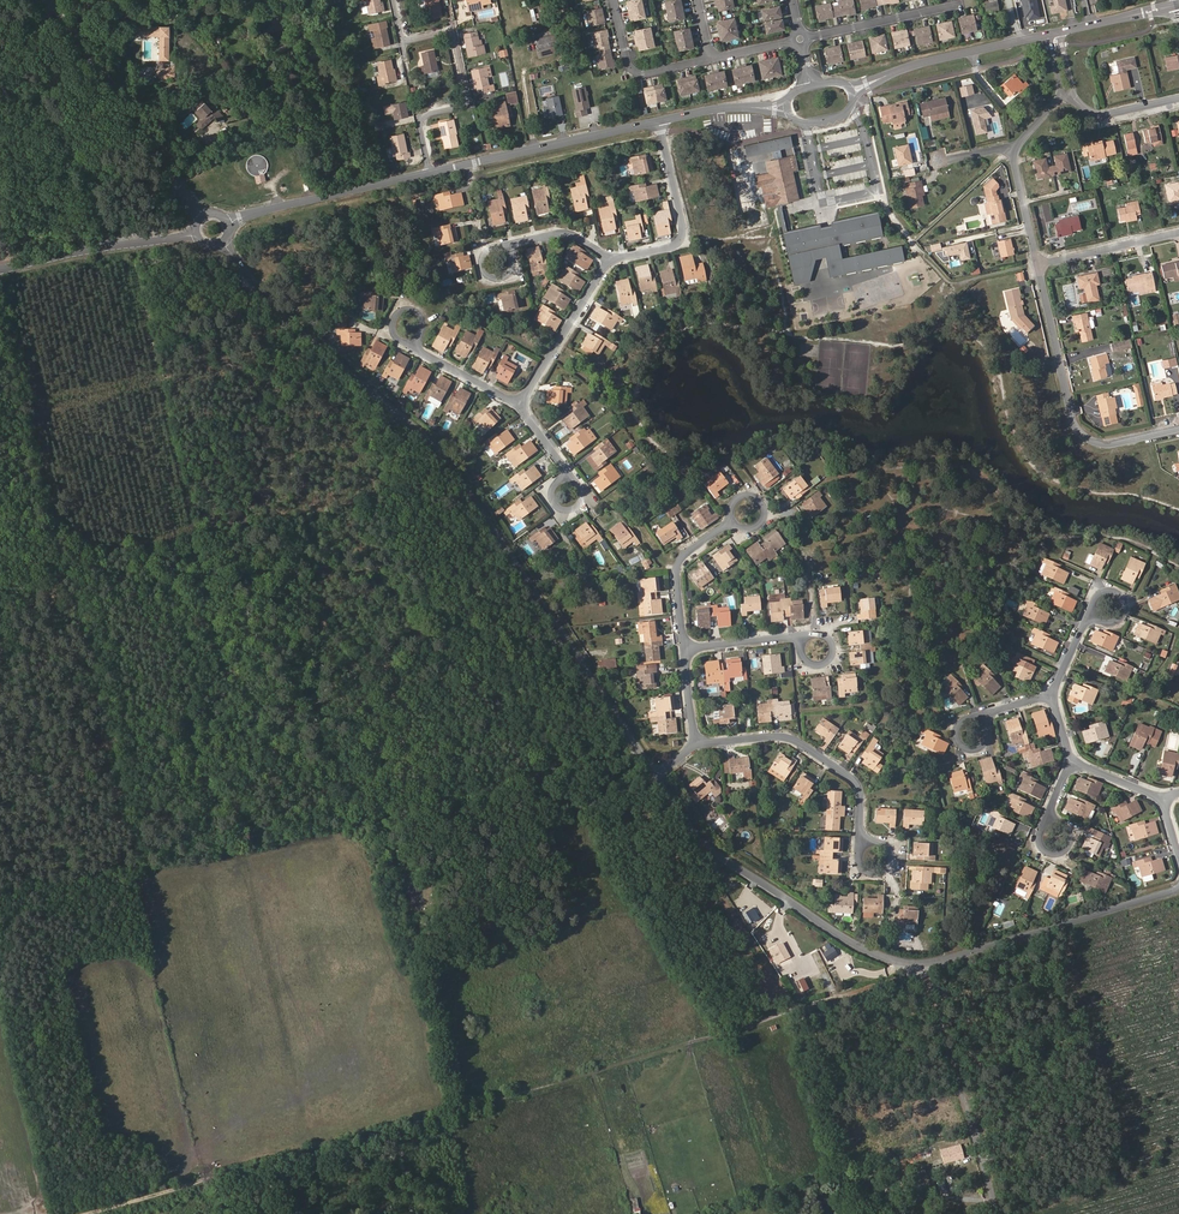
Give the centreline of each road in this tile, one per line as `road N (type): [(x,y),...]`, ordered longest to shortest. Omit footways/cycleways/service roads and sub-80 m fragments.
road 1 (track): [(920,968),(62,1213)]
road 2 (residential): [(220,243),(276,308),(423,434),(658,773)]
road 3 (track): [(0,869),(145,816),(450,794),(643,749)]
road 4 (residential): [(658,773),(705,843),(847,941),(920,968)]
road 5 (residential): [(429,173),(418,118),(470,105),(454,30),(402,42),(393,0)]
road 6 (residential): [(1178,428),(1108,444),(1076,427),(1038,264)]
road 7 (residential): [(1178,886),(920,968)]
road 8 (unclassified): [(204,216),(47,0)]
road 9 (residential): [(999,1213),(920,968)]
road 10 (residential): [(696,744),(796,741),(859,787),(865,846)]
road 11 (tertiary): [(658,122),(429,173)]
road 12 (tertiary): [(852,91),(917,64),(1054,33)]
road 13 (tertiary): [(429,173),(227,225)]
road 14 (tertiary): [(197,235),(0,270)]
road 15 (residential): [(658,122),(683,234),(670,247),(610,261)]
road 16 (residential): [(610,261),(520,404)]
road 17 (residential): [(962,4),(800,38)]
road 18 (residential): [(684,649),(677,564),(733,521)]
road 19 (residential): [(712,58),(638,73),(627,61),(614,0)]
road 20 (residential): [(1038,264),(1178,233)]
road 21 (tertiary): [(788,107),(727,107),(658,122)]
road 22 (residential): [(520,404),(414,341)]
road 23 (residential): [(1066,93),(1099,116),(1178,98)]
road 24 (residential): [(684,649),(804,640)]

